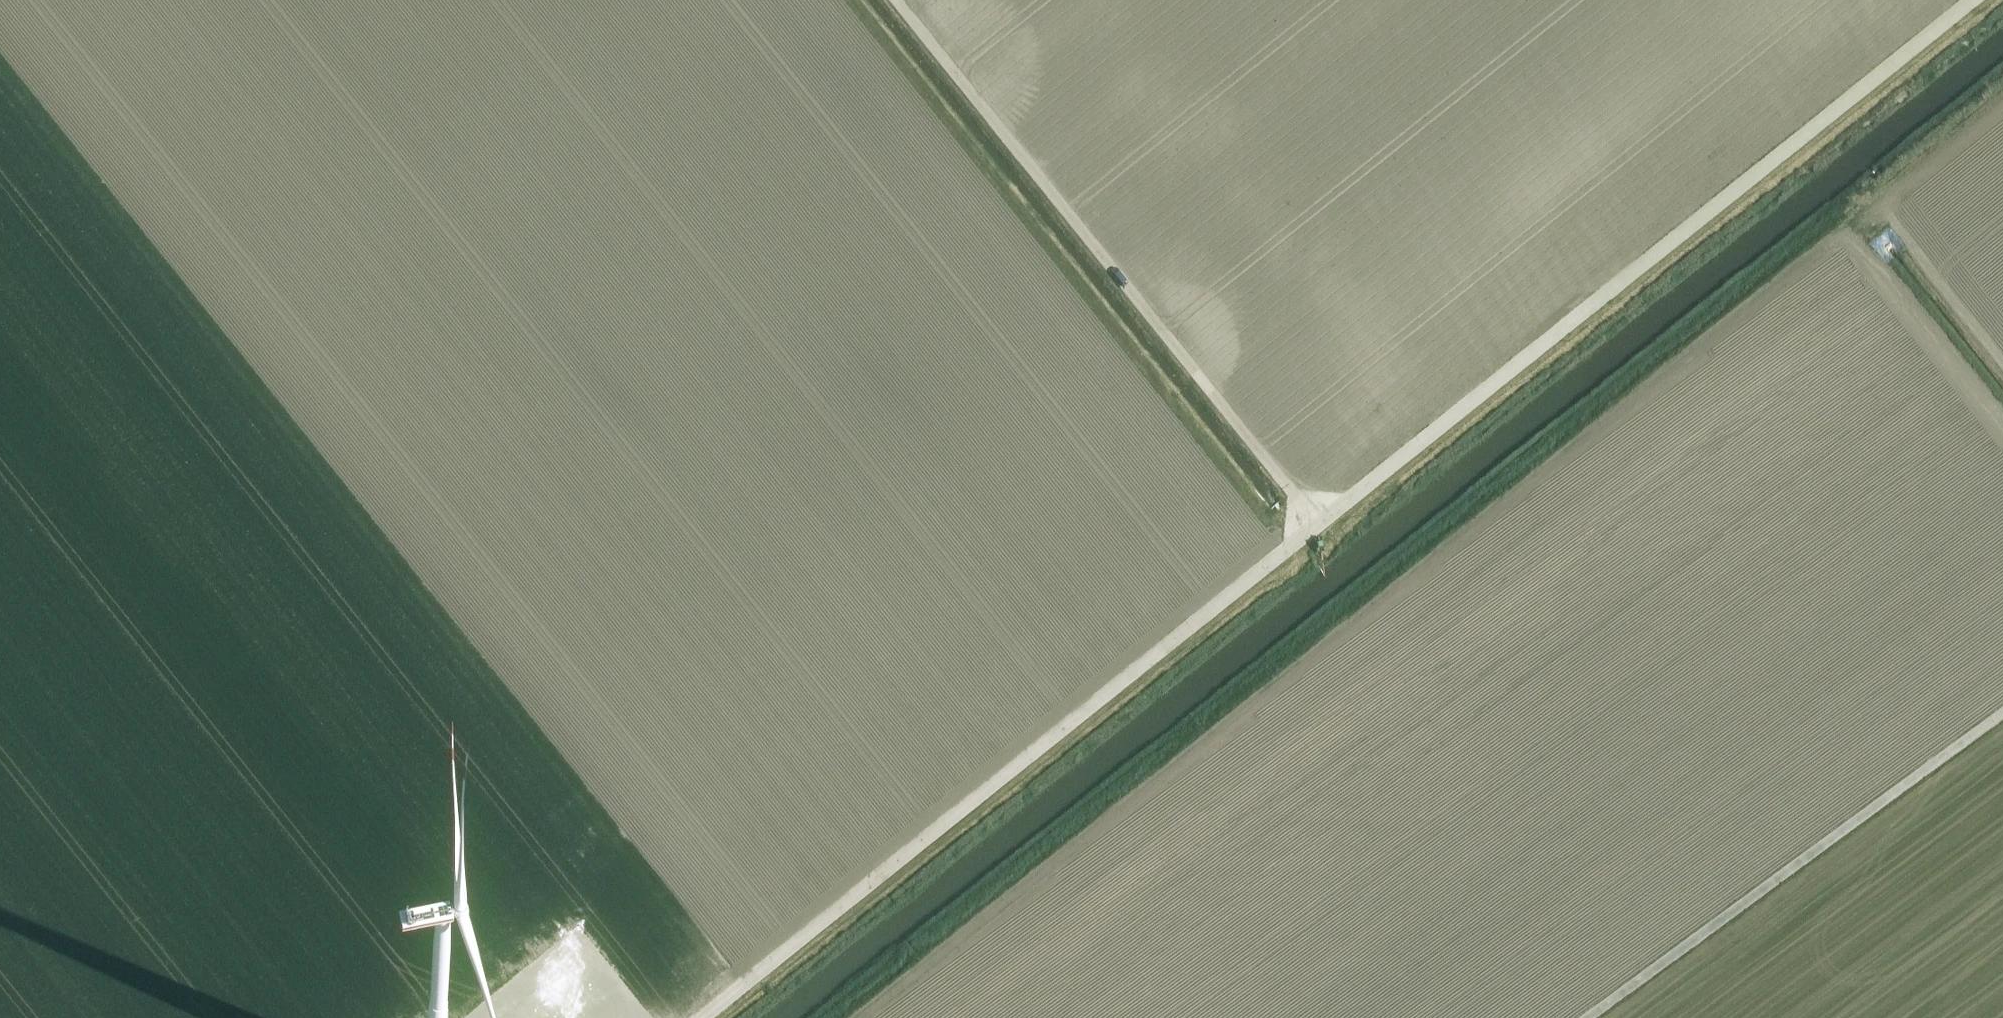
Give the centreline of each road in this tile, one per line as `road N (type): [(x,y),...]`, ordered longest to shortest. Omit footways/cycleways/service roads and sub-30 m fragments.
road 1 (unclassified): [(1319,524),(895,0)]
road 2 (track): [(1592,1017),(2002,717)]

